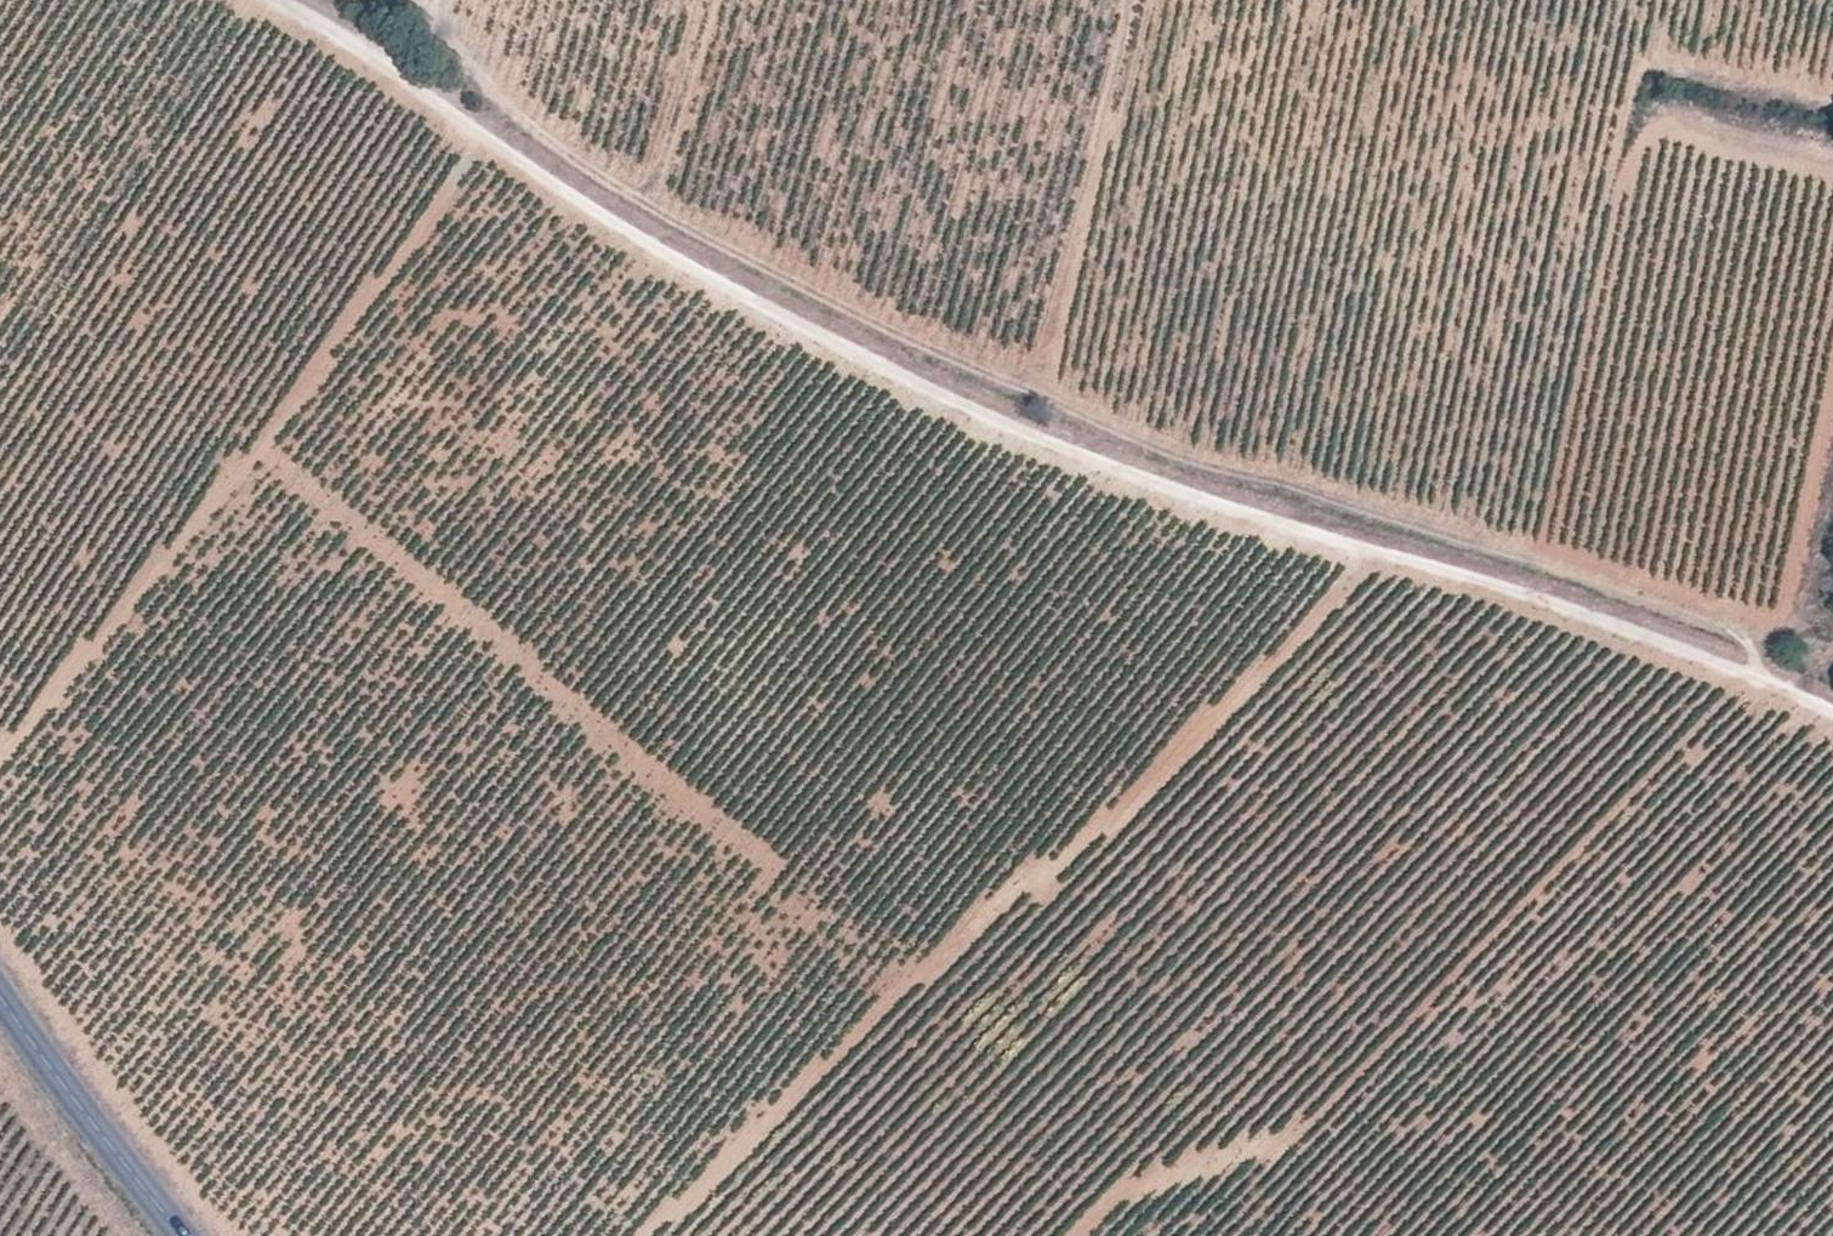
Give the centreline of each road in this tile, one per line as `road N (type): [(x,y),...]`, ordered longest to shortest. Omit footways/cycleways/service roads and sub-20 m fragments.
road 1 (track): [(281,0),(695,271),(964,407),(1131,477),(1626,632),(1832,718)]
road 2 (tertiary): [(184,1235),(0,999)]

